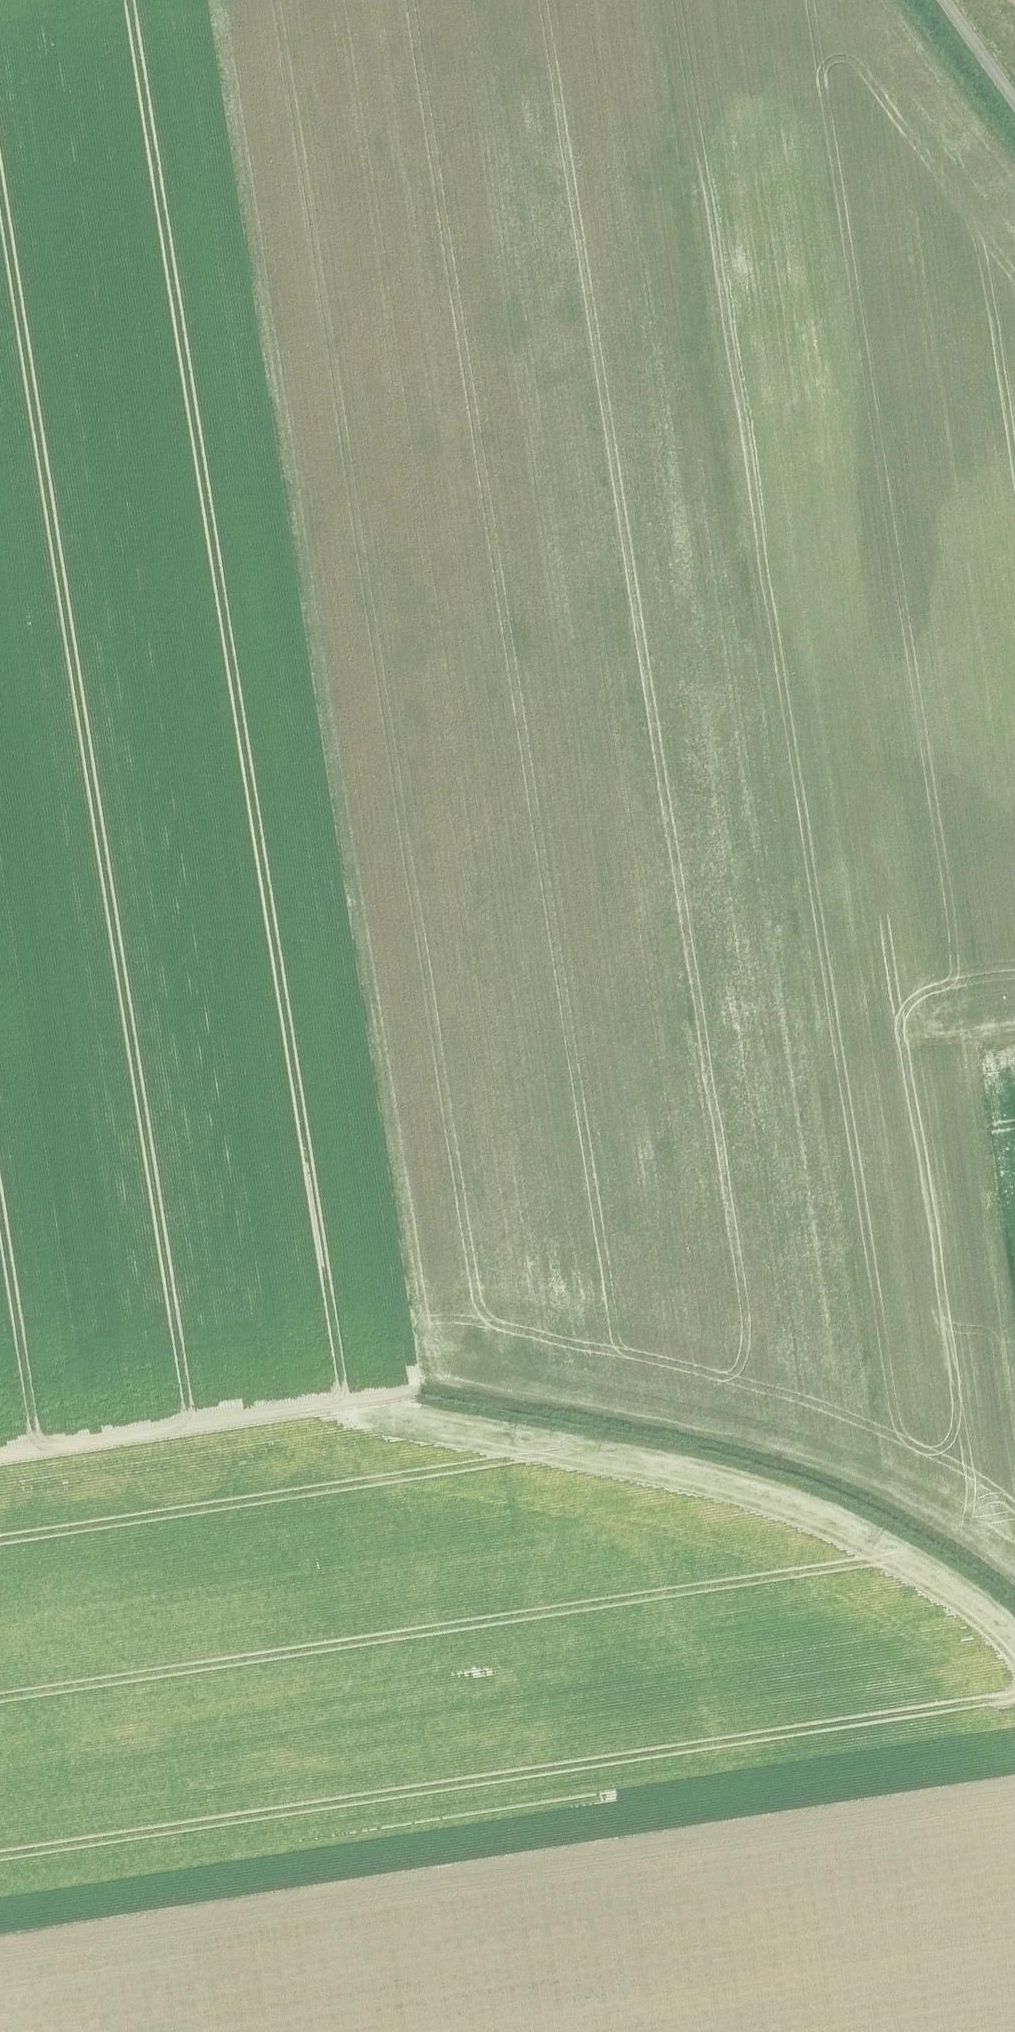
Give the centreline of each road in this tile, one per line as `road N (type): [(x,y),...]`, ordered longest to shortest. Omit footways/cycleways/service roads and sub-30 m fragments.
road 1 (track): [(1014,100),(946,0)]

